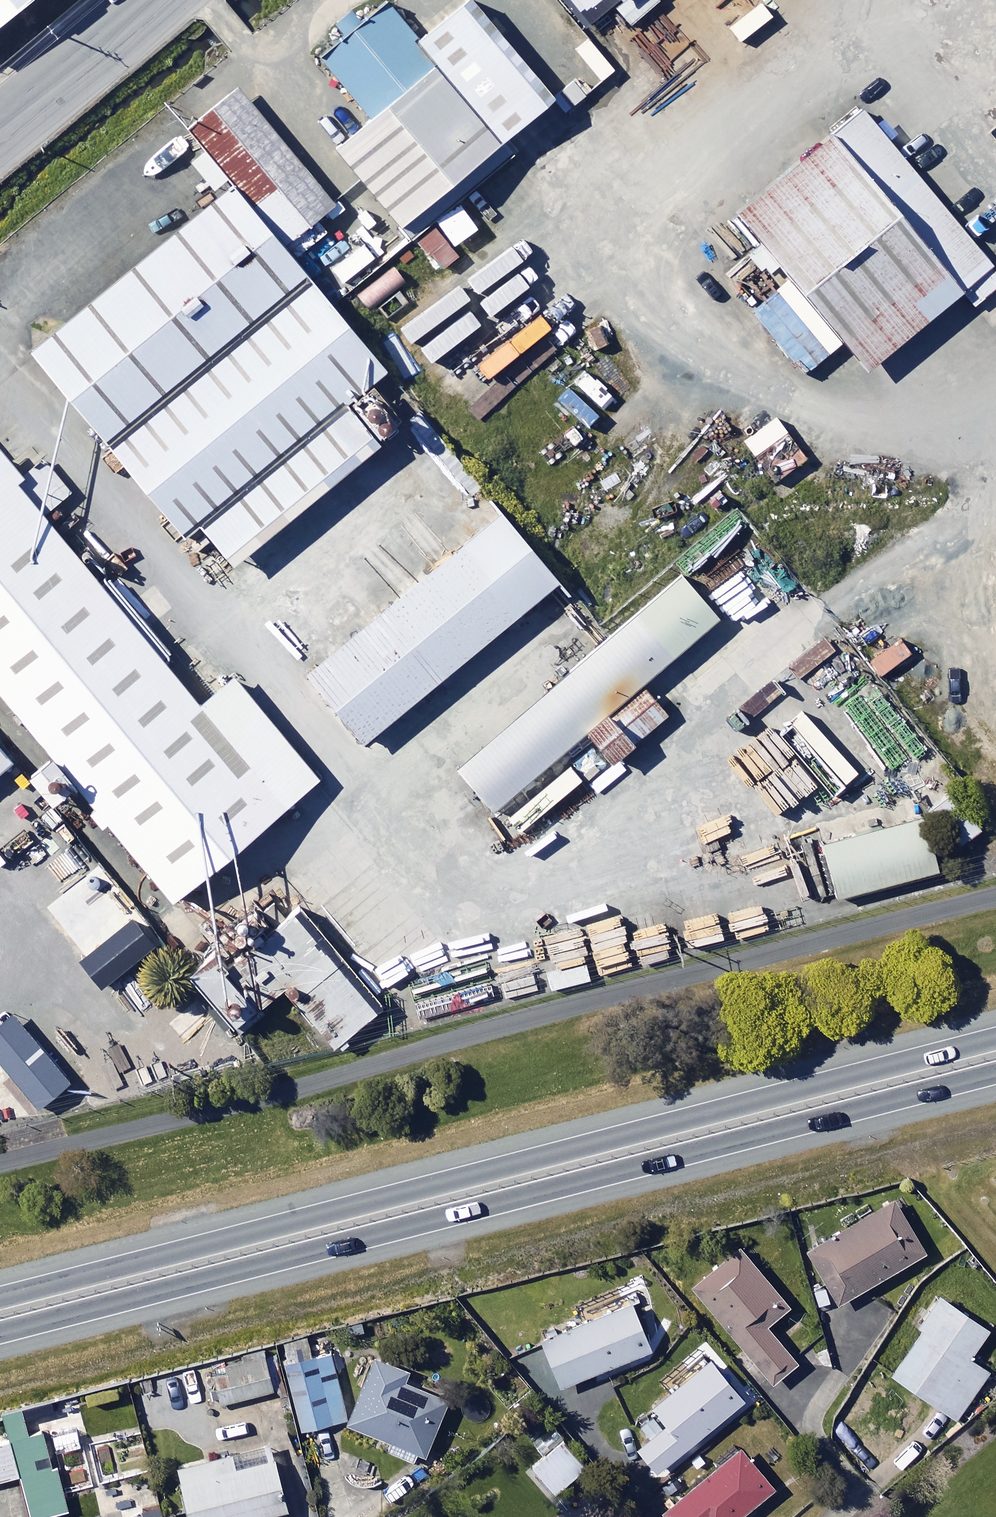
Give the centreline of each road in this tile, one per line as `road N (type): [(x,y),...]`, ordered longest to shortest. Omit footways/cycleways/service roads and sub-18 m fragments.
road 1 (trunk): [(995,1068),(0,1330)]
road 2 (trunk): [(0,1301),(995,1043)]
road 3 (unclassified): [(0,131),(157,0)]

